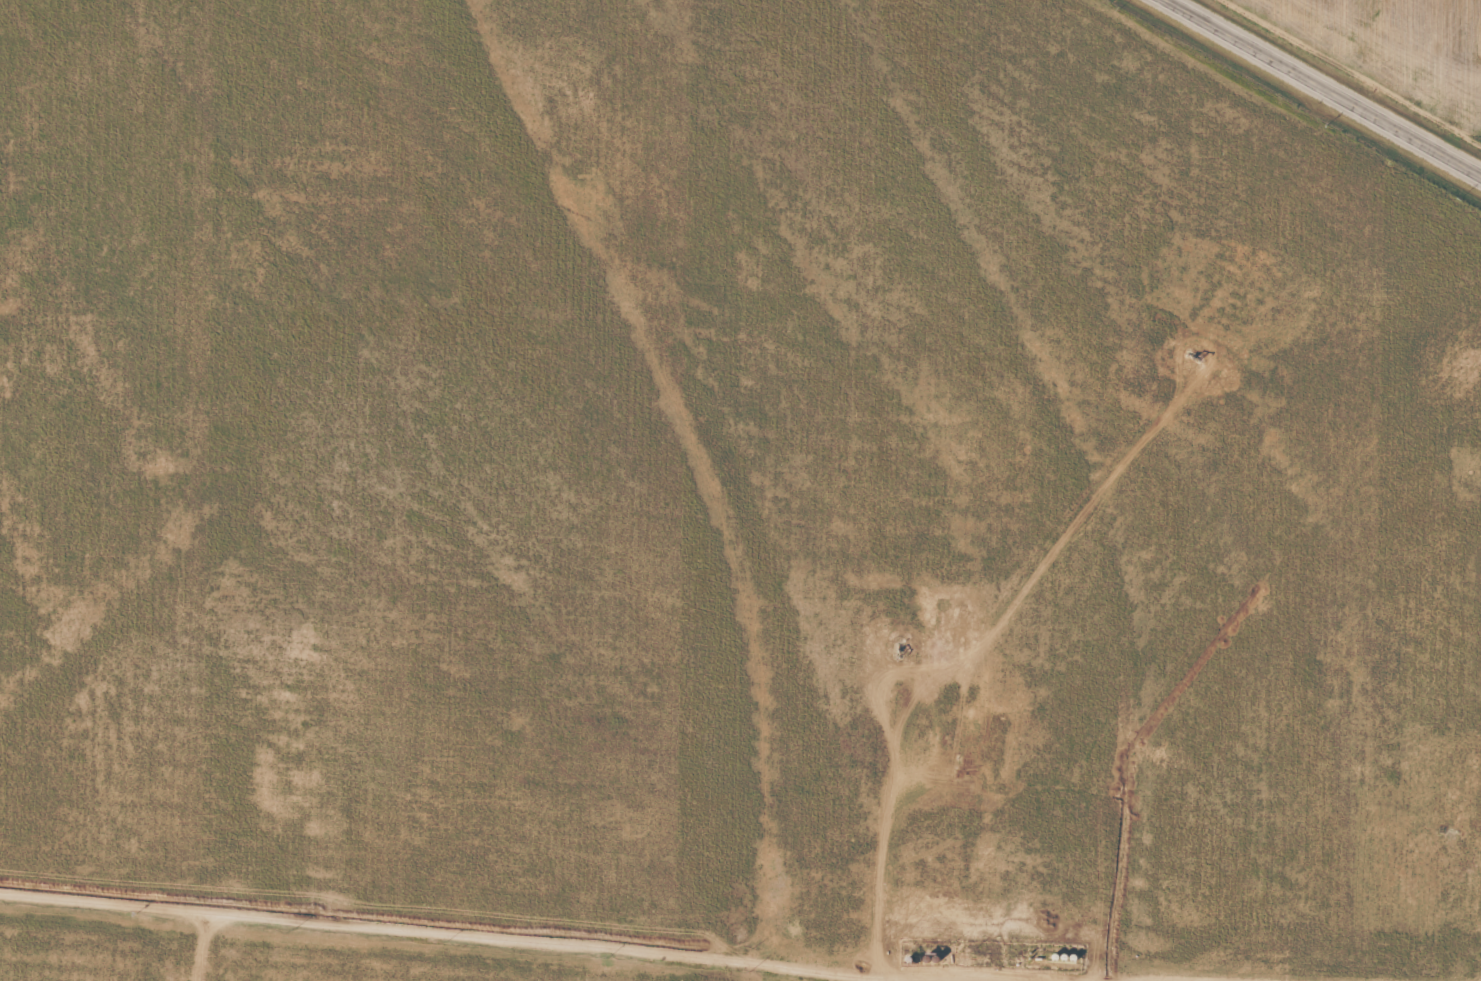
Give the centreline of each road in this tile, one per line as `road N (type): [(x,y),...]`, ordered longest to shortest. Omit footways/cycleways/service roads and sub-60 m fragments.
road 1 (residential): [(0,870),(1163,980)]
road 2 (residential): [(752,980),(755,736),(735,533),(589,228)]
road 3 (primary): [(1171,0),(1480,174)]

